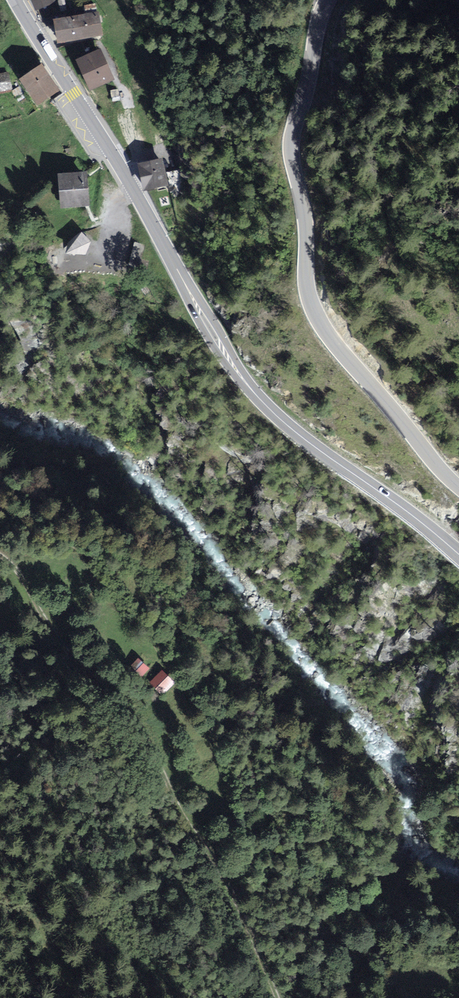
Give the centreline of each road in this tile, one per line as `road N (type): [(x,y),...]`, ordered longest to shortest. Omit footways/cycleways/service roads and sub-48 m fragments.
road 1 (secondary): [(15,0),(247,384),(288,426),(458,555)]
road 2 (tertiary): [(328,0),(291,144),(308,296),(332,340),(458,487)]
road 3 (track): [(0,561),(63,655),(154,755),(279,997)]

